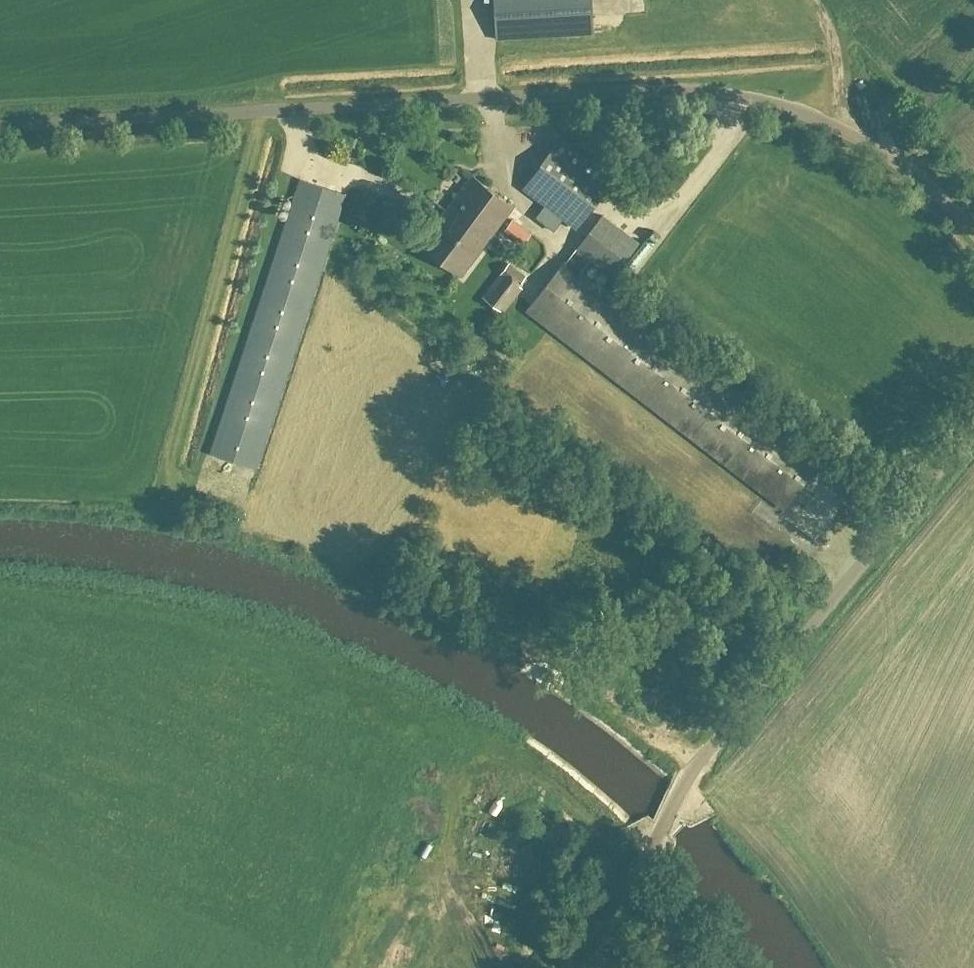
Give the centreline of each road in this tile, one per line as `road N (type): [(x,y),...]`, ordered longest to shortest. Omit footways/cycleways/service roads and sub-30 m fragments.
road 1 (unclassified): [(973,233),(883,128),(836,107),(725,87),(424,92),(283,108),(0,117)]
road 2 (unclassified): [(593,967),(687,778),(973,430)]

